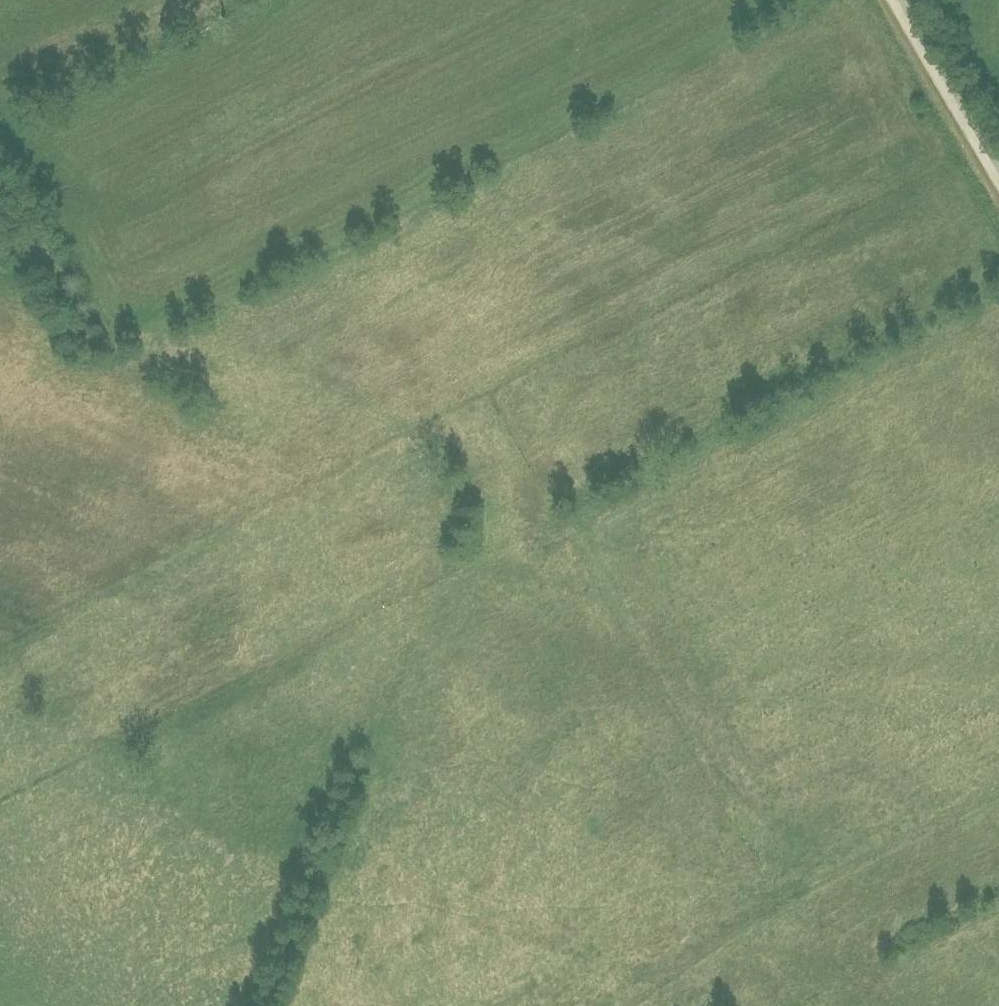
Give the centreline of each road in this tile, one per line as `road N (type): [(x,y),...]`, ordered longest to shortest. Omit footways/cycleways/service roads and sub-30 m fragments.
road 1 (track): [(998,184),(892,0)]

